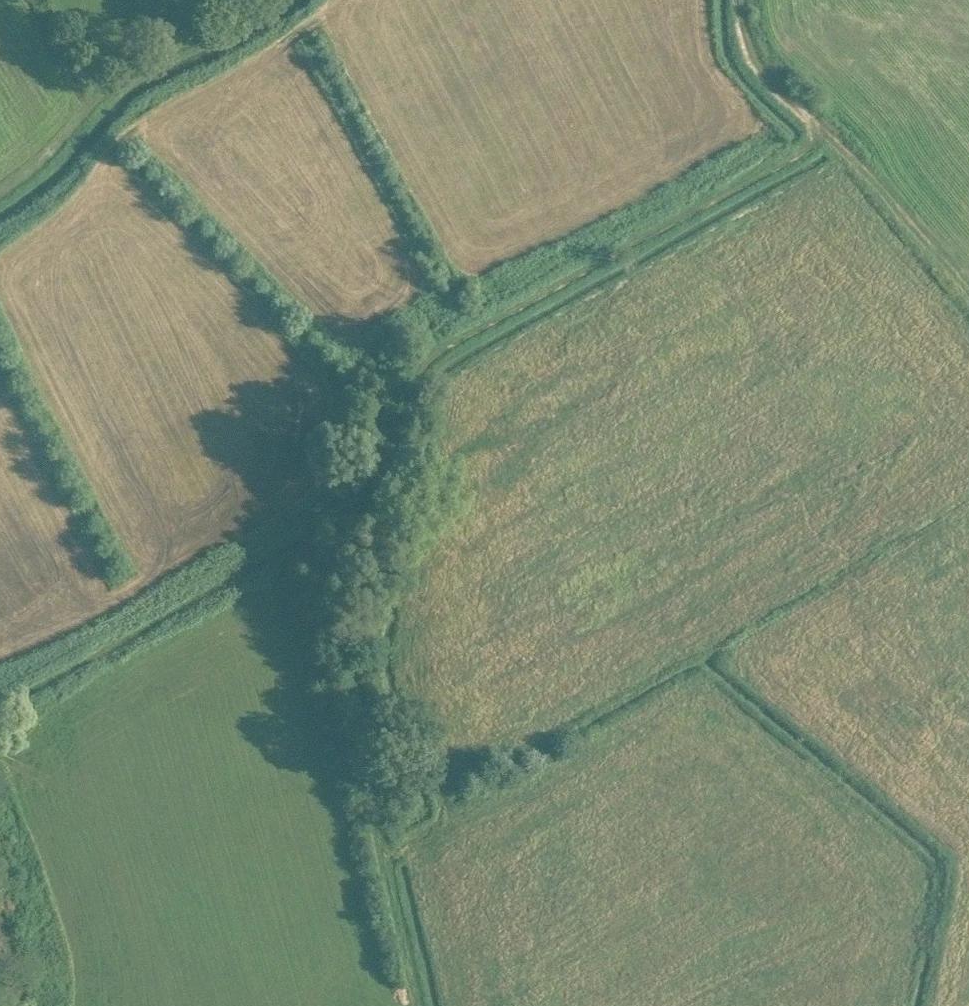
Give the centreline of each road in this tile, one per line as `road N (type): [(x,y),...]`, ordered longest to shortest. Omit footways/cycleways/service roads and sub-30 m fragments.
road 1 (track): [(733,0),(744,49),(823,136),(426,358),(384,470),(356,510),(0,705)]
road 2 (track): [(257,0),(95,96),(24,175),(0,190)]
road 3 (track): [(823,136),(968,311)]

